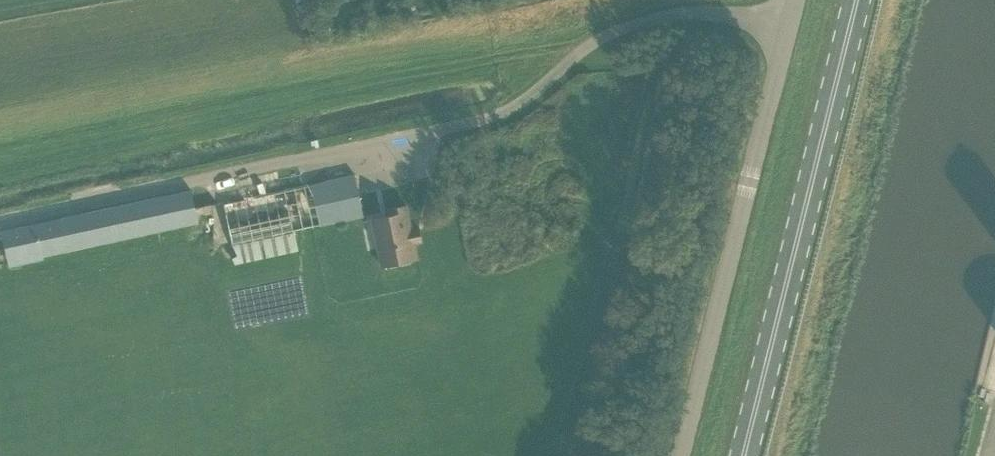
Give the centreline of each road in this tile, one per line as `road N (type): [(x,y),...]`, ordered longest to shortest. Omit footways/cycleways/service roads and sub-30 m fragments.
road 1 (primary): [(743,455),(856,0)]
road 2 (unclassified): [(681,455),(794,0)]

